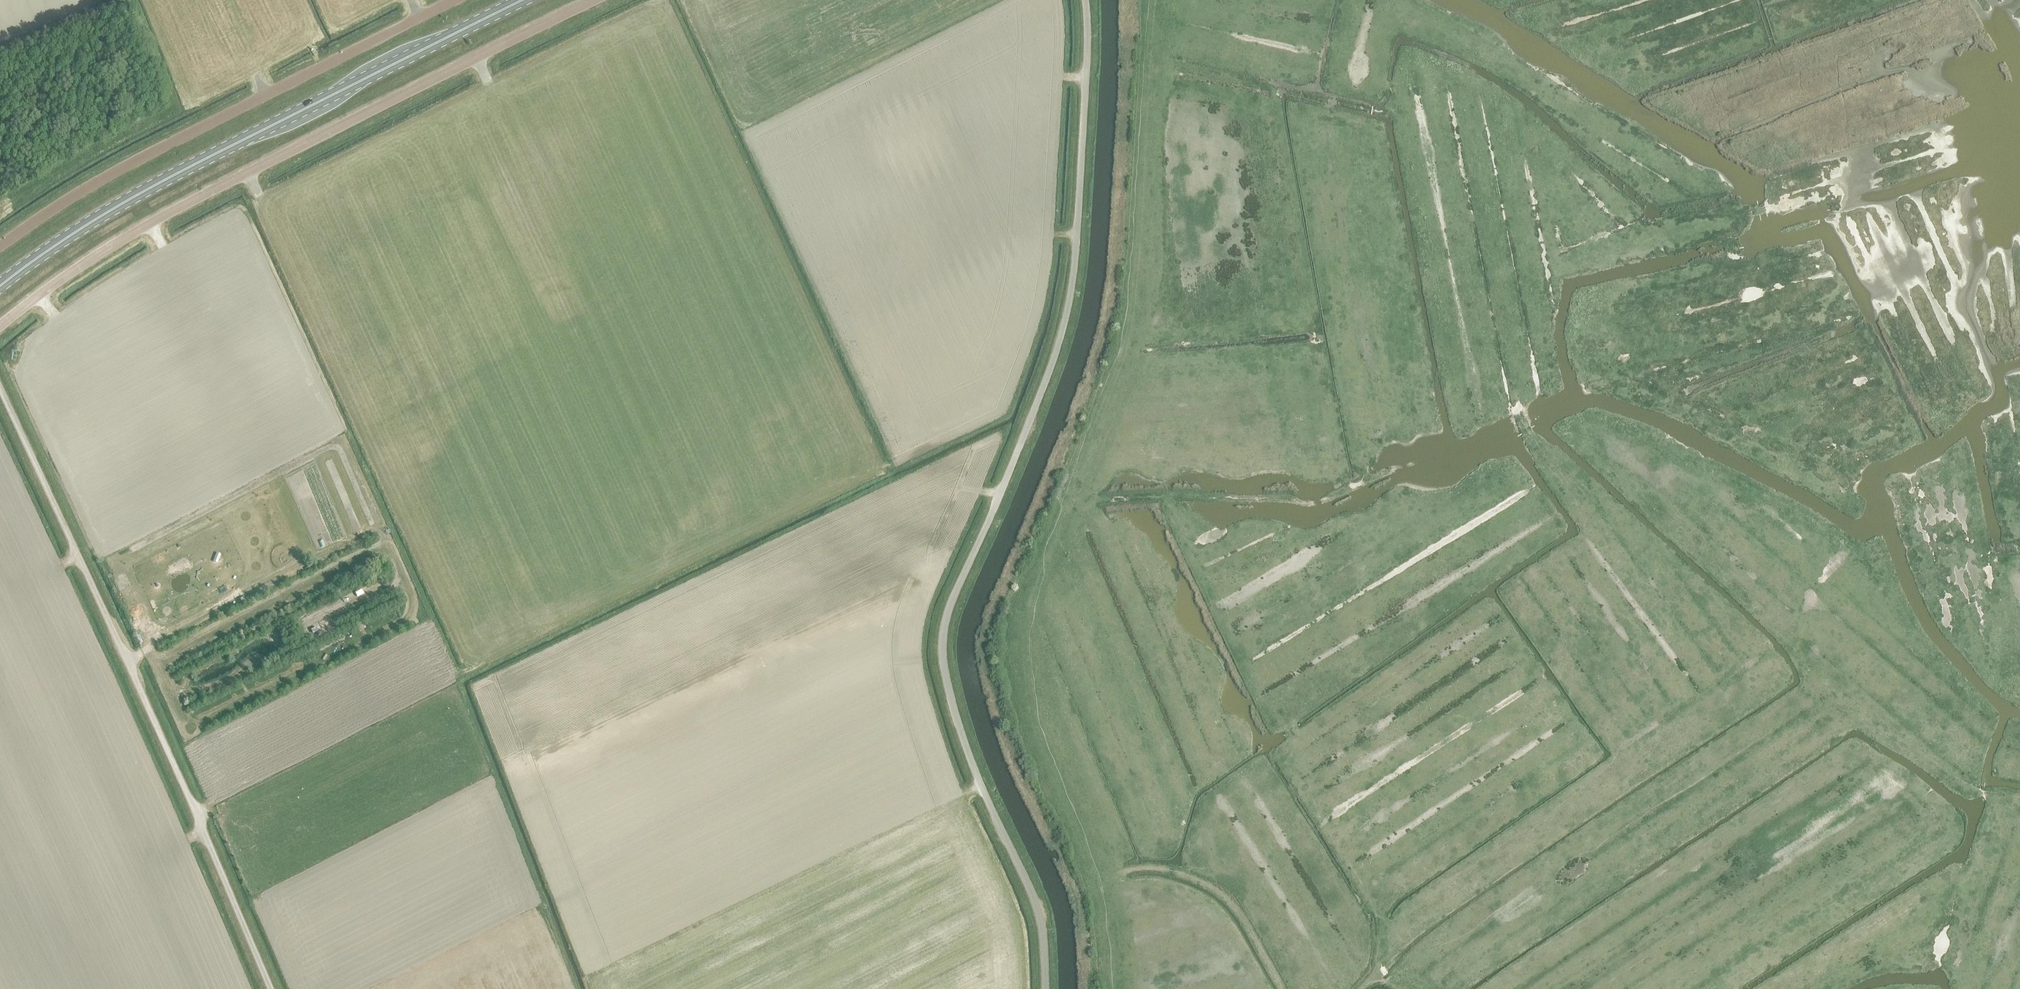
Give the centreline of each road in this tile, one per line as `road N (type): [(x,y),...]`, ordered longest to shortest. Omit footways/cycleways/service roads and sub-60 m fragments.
road 1 (unclassified): [(1045,988),(1038,911),(959,730),(942,645),(948,611),(1027,429),(1068,305),(1085,0)]
road 2 (unclassified): [(0,327),(149,226),(601,0)]
road 3 (primary): [(0,284),(145,189),(523,0)]
road 4 (unclassified): [(0,250),(154,149),(453,0)]

